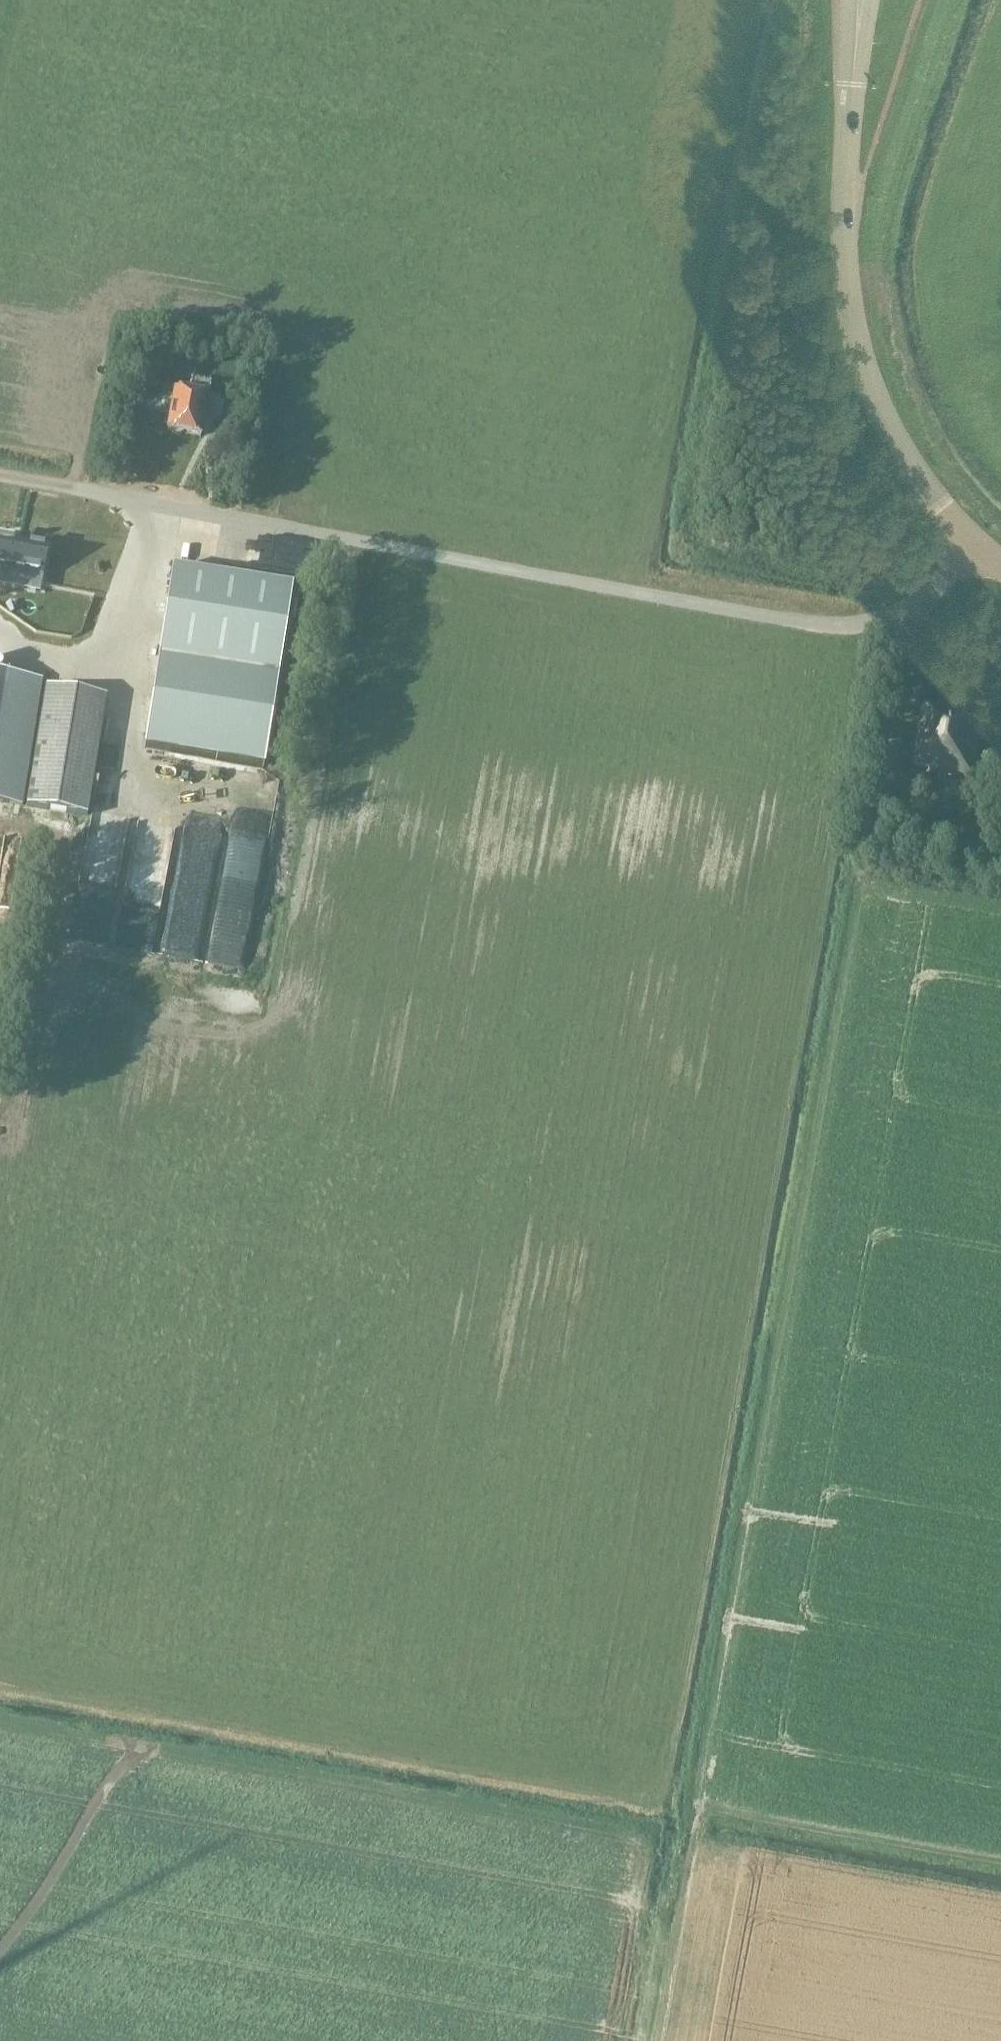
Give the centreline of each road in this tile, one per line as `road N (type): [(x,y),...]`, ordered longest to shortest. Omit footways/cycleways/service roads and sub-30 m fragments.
road 1 (unclassified): [(979,547),(915,604),(872,622),(829,627),(0,478)]
road 2 (tertiary): [(979,547),(903,455),(872,386),(853,316),(845,235),(862,0)]

